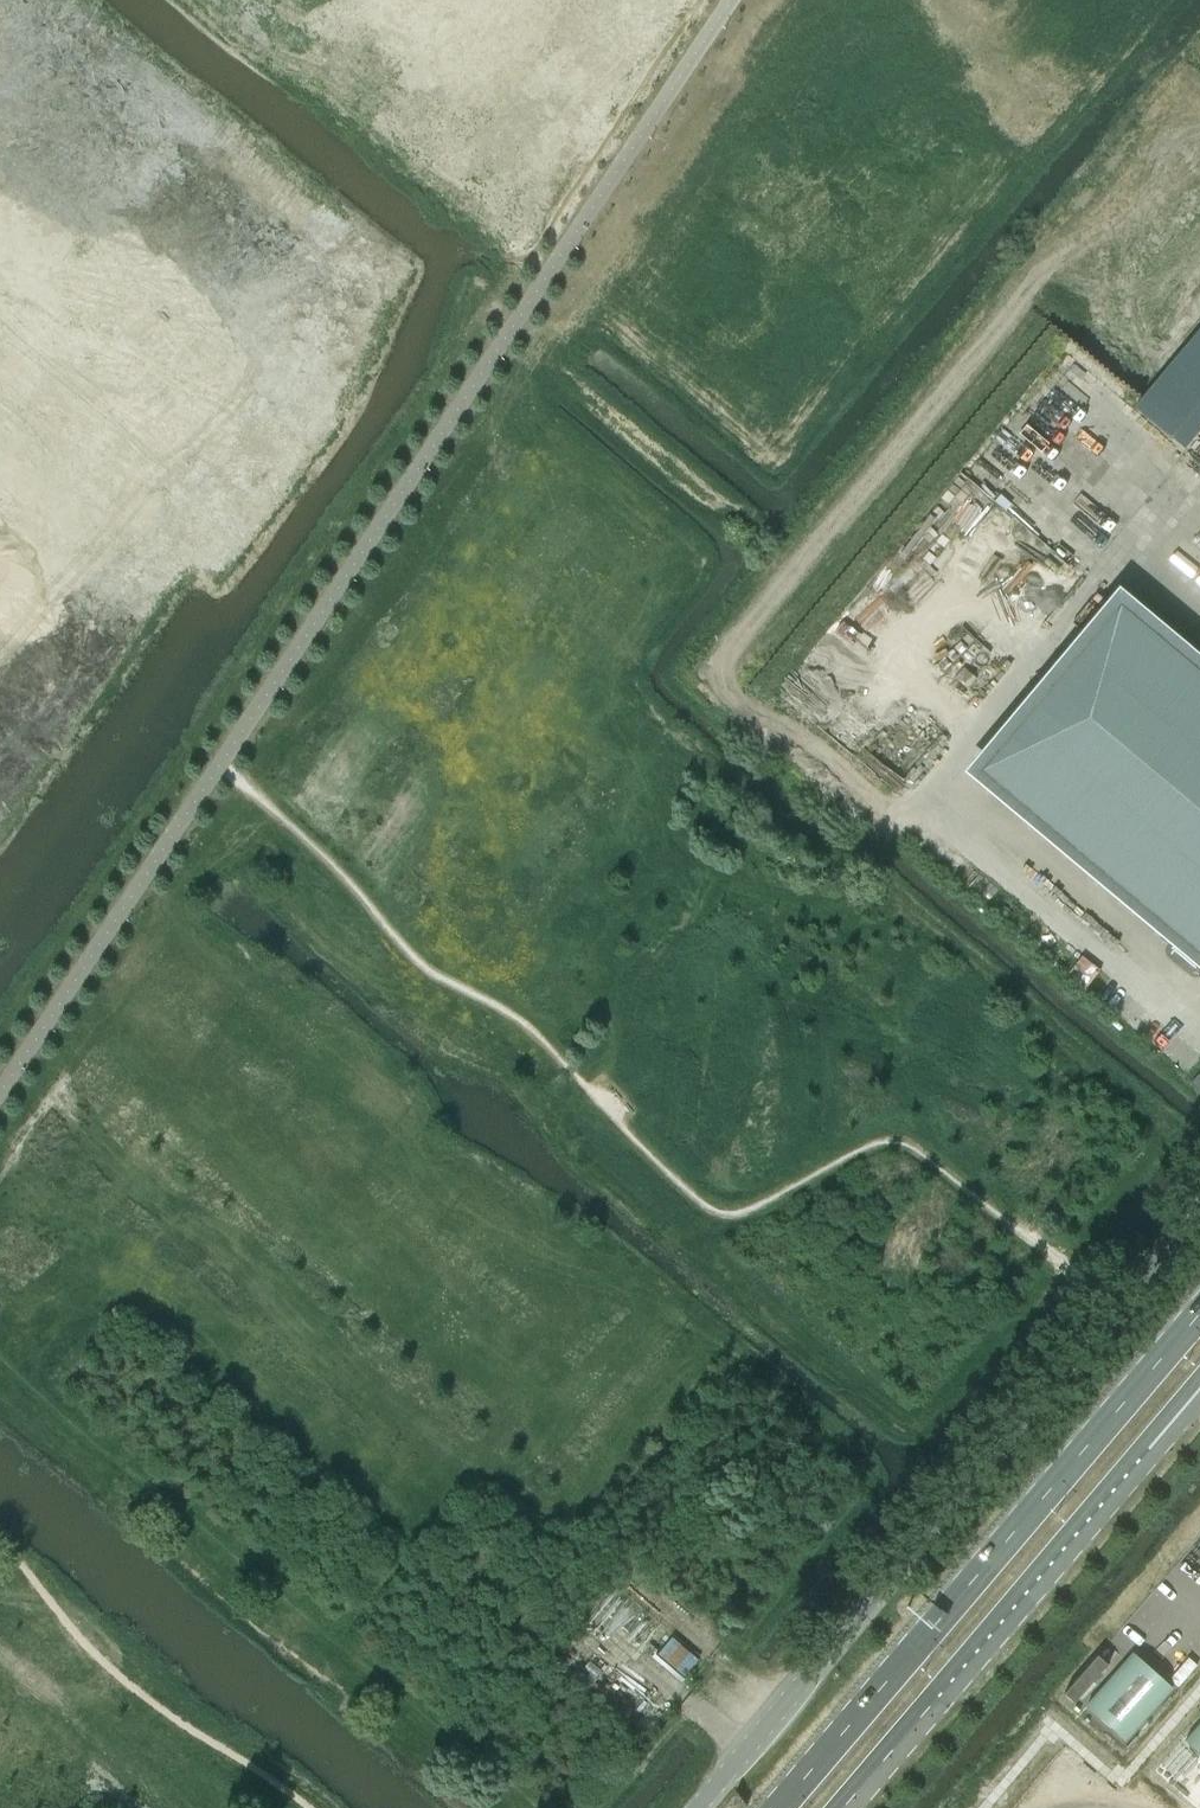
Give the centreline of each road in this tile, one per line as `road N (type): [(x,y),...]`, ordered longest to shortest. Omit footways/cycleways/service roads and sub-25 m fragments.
road 1 (unclassified): [(696,1807),(1199,1206)]
road 2 (primary): [(1199,1308),(777,1807)]
road 3 (primary): [(837,1807),(1199,1385)]

